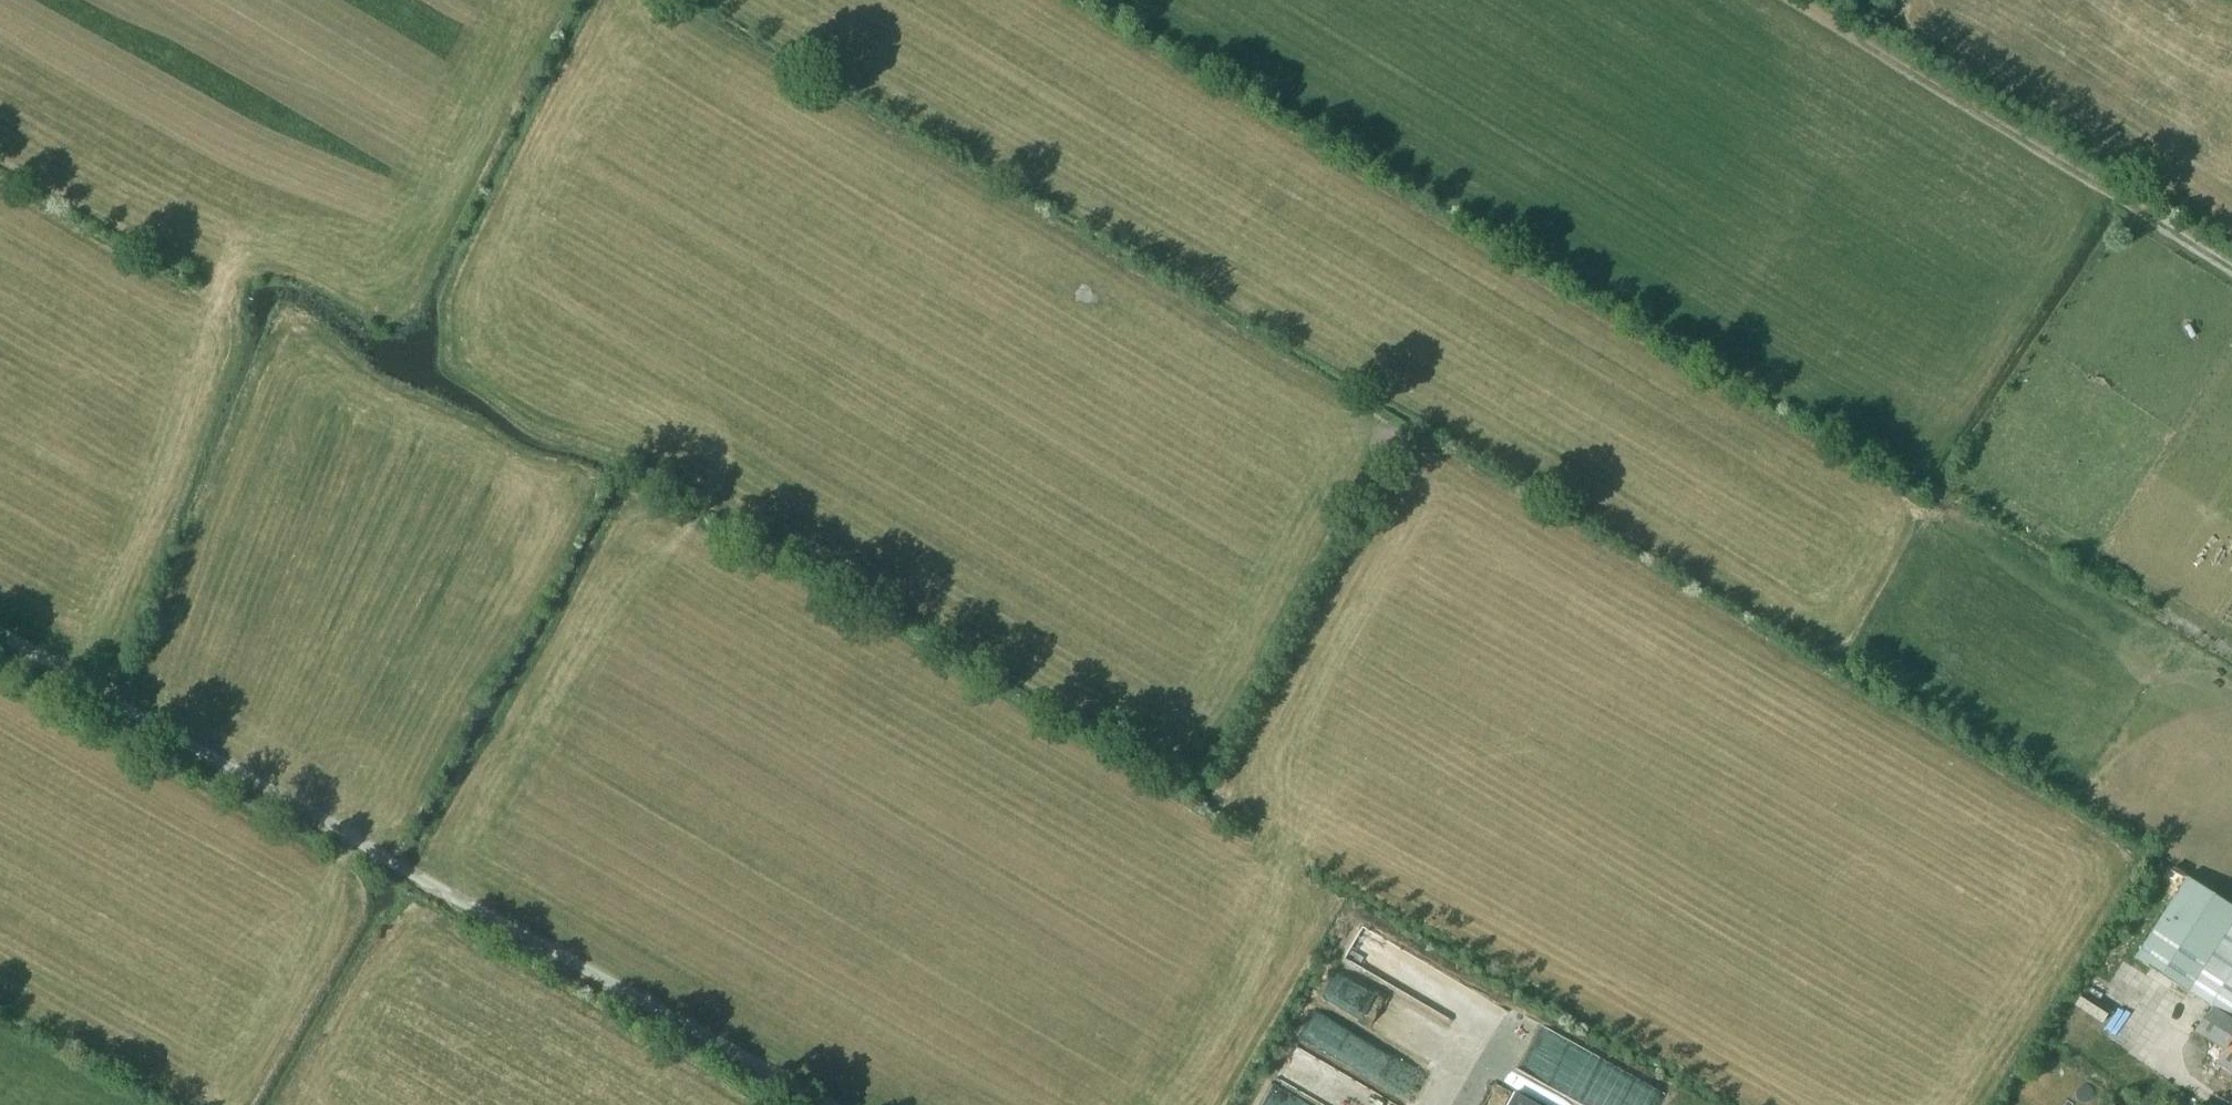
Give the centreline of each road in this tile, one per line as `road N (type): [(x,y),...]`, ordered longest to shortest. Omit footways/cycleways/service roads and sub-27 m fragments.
road 1 (track): [(0,632),(449,896),(838,1104)]
road 2 (track): [(1781,0),(2231,274)]

